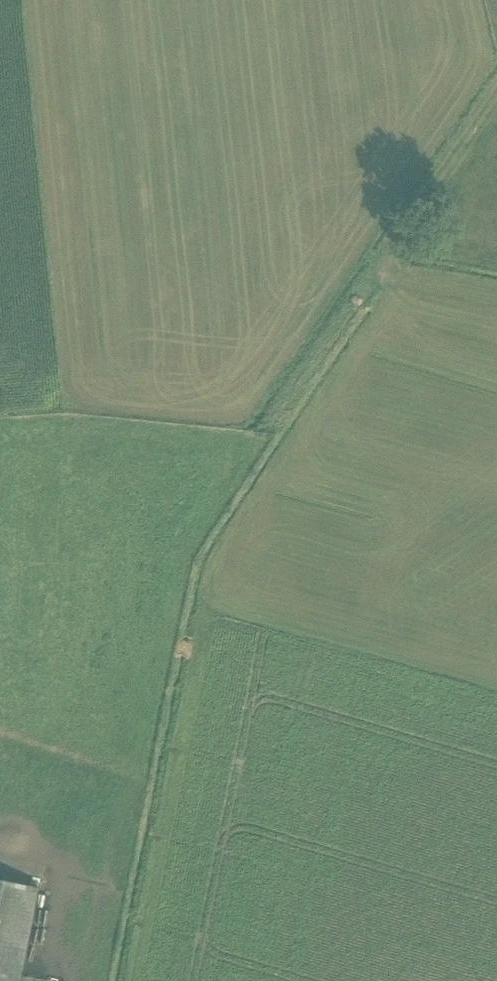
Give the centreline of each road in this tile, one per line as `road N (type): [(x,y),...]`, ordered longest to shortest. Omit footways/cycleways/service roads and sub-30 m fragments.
road 1 (track): [(267,432),(496,91)]

